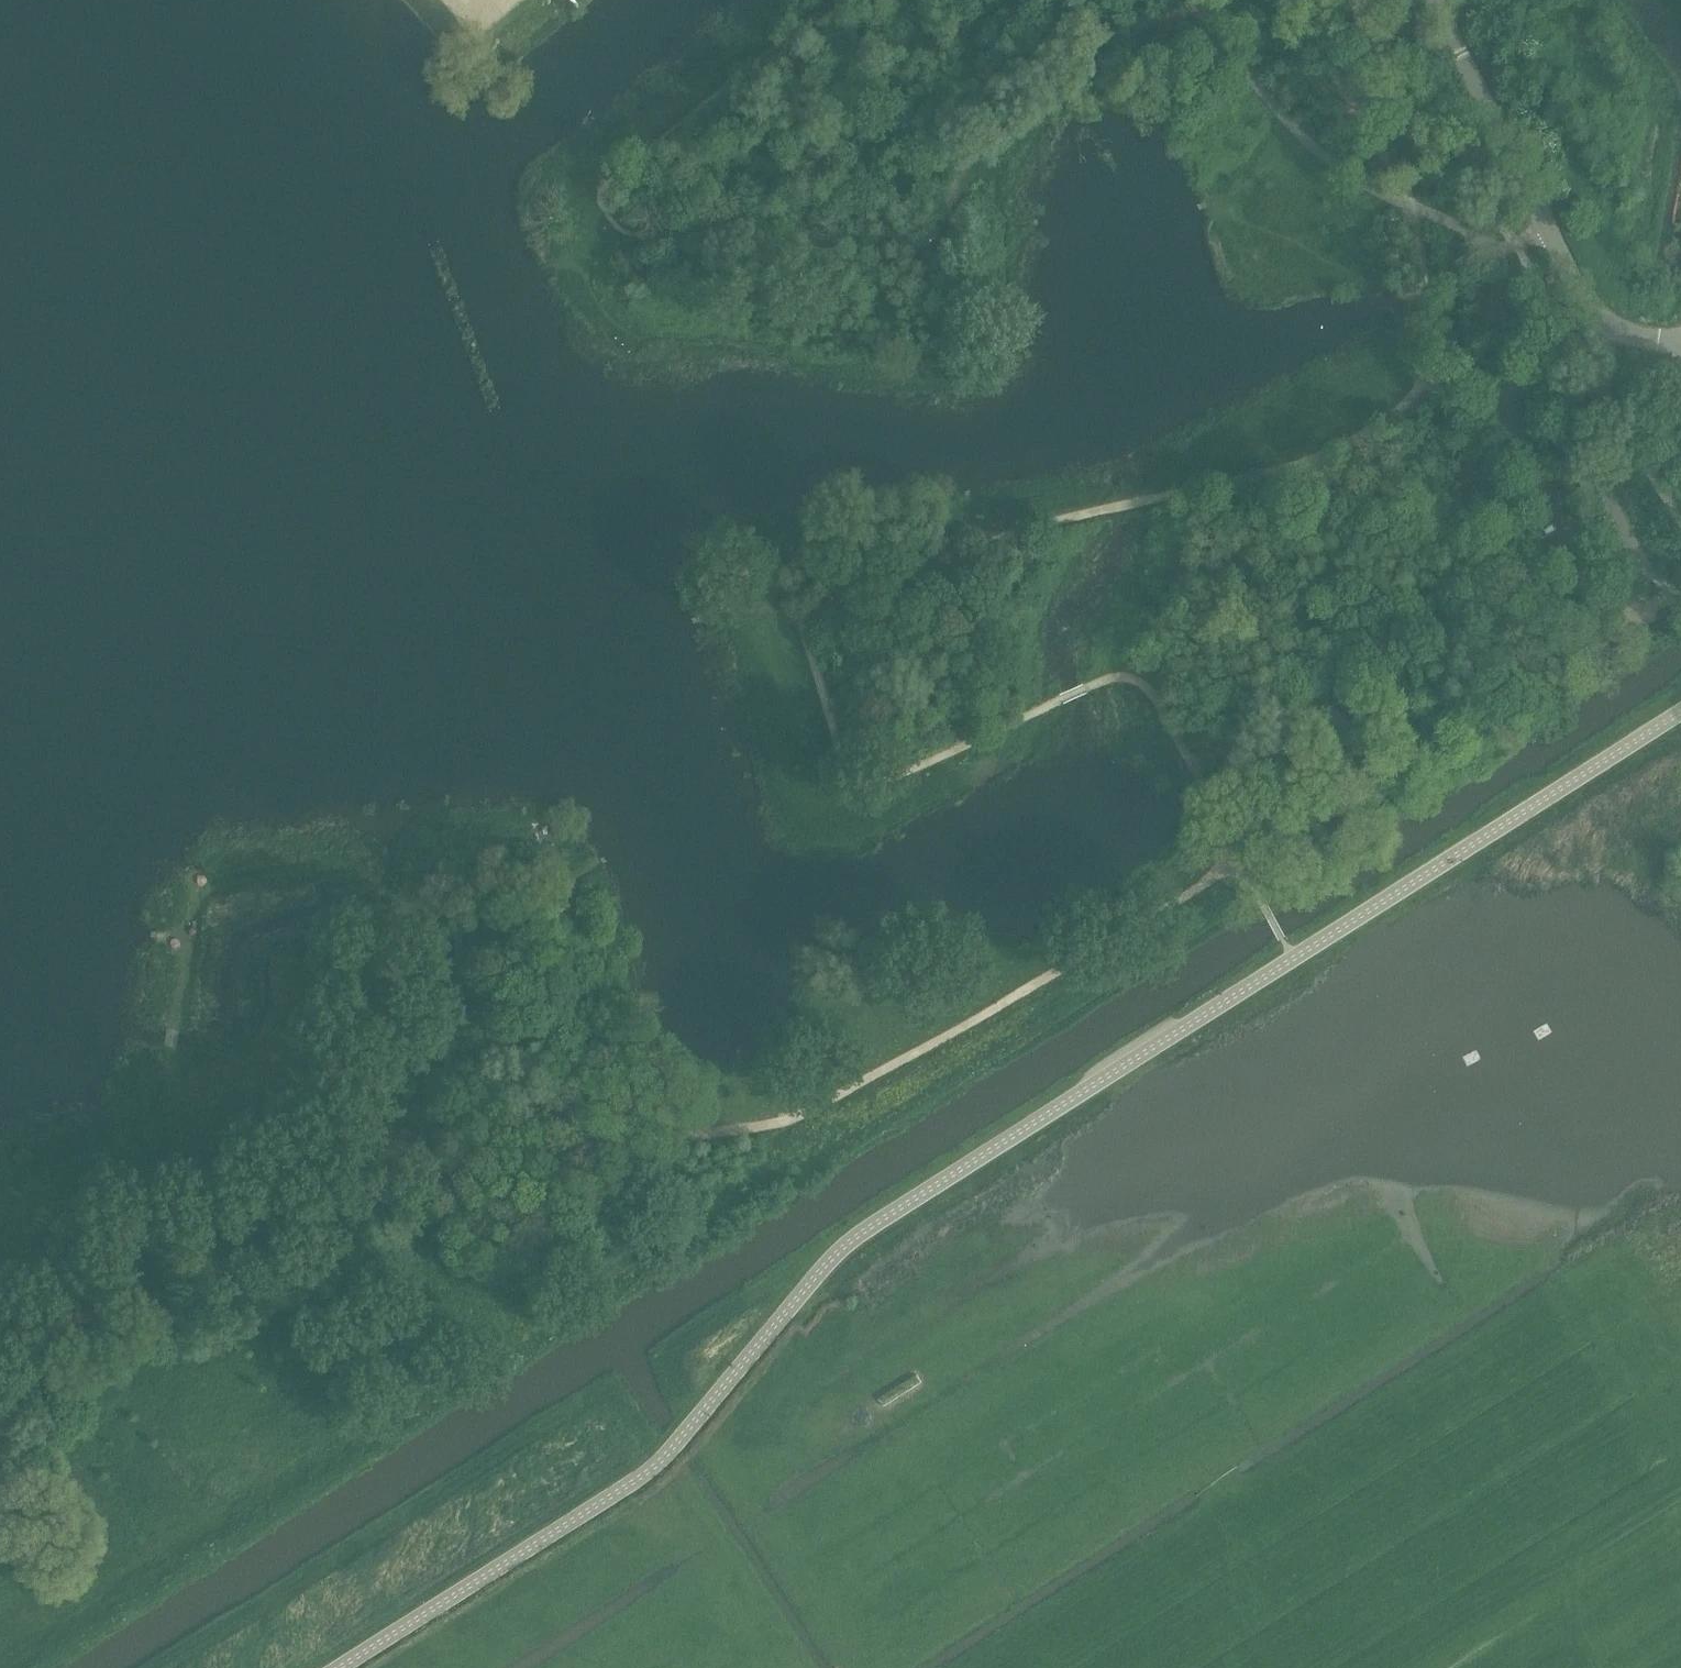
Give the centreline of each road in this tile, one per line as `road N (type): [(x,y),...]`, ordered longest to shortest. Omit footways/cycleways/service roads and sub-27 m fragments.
road 1 (unclassified): [(1680,713),(846,1248),(634,1487),(345,1667)]
road 2 (unclassified): [(1435,0),(1581,298),(1604,327),(1630,339),(1680,339)]

